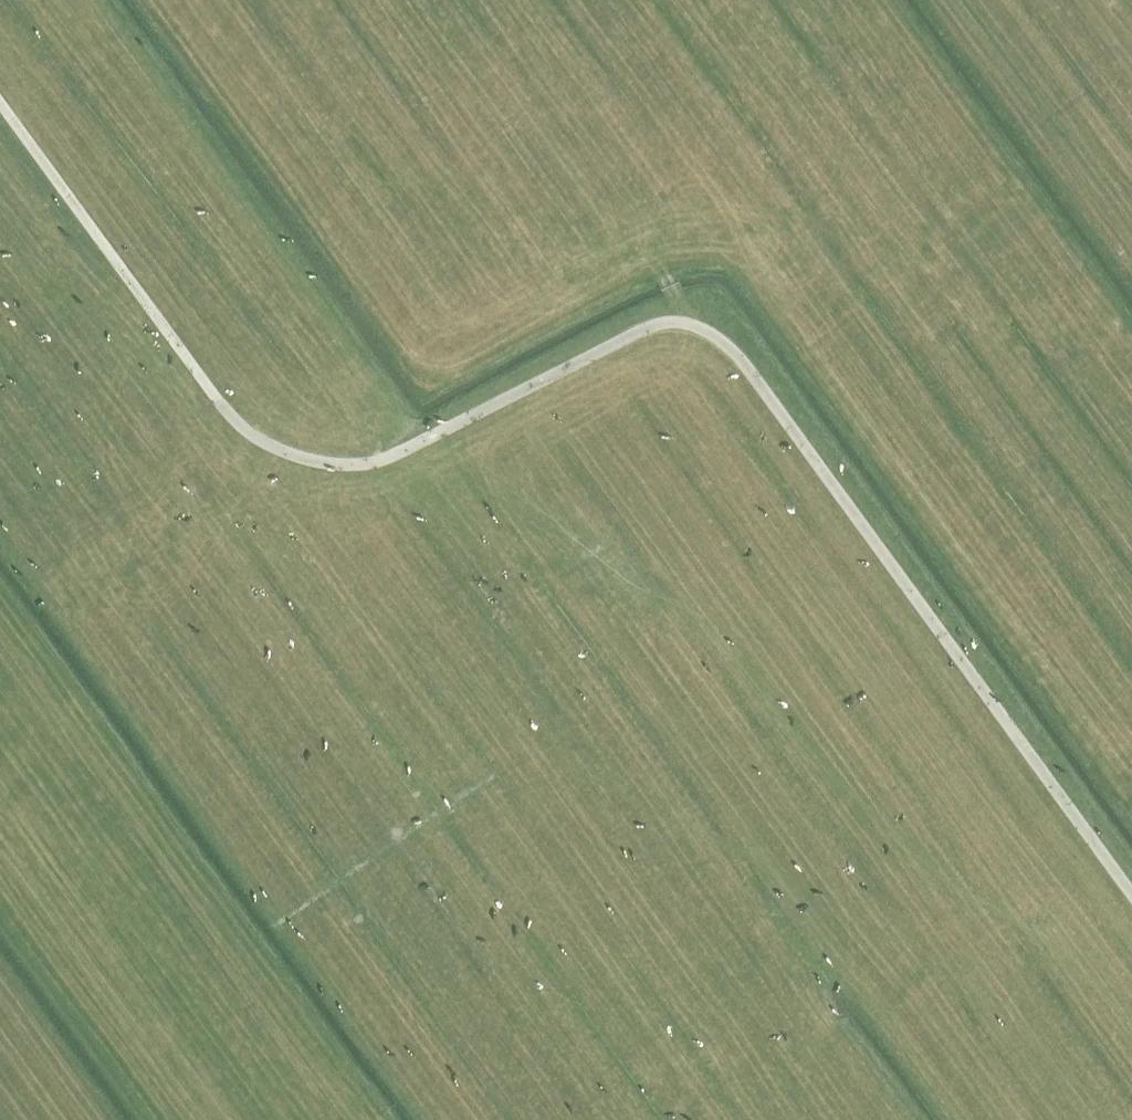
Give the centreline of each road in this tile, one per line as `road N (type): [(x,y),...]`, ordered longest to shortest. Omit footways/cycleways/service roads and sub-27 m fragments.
road 1 (track): [(685,321),(650,326),(373,469),(294,463),(223,416),(0,106)]
road 2 (track): [(1131,903),(726,348),(685,321)]

